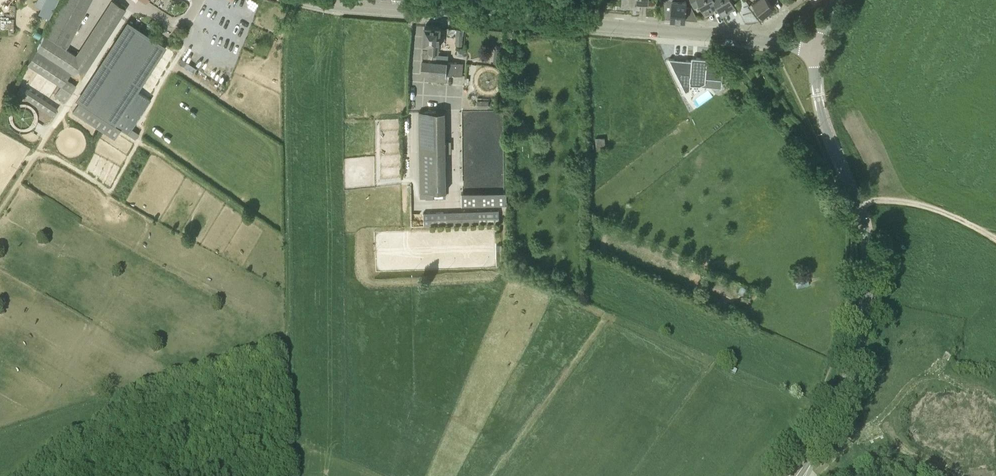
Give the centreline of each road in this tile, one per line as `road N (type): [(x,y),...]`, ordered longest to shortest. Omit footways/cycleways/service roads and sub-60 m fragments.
road 1 (tertiary): [(817,48),(304,0)]
road 2 (tertiary): [(796,475),(848,375),(867,273),(866,229),(822,111),(817,48)]
road 3 (track): [(995,240),(904,201),(859,206)]

